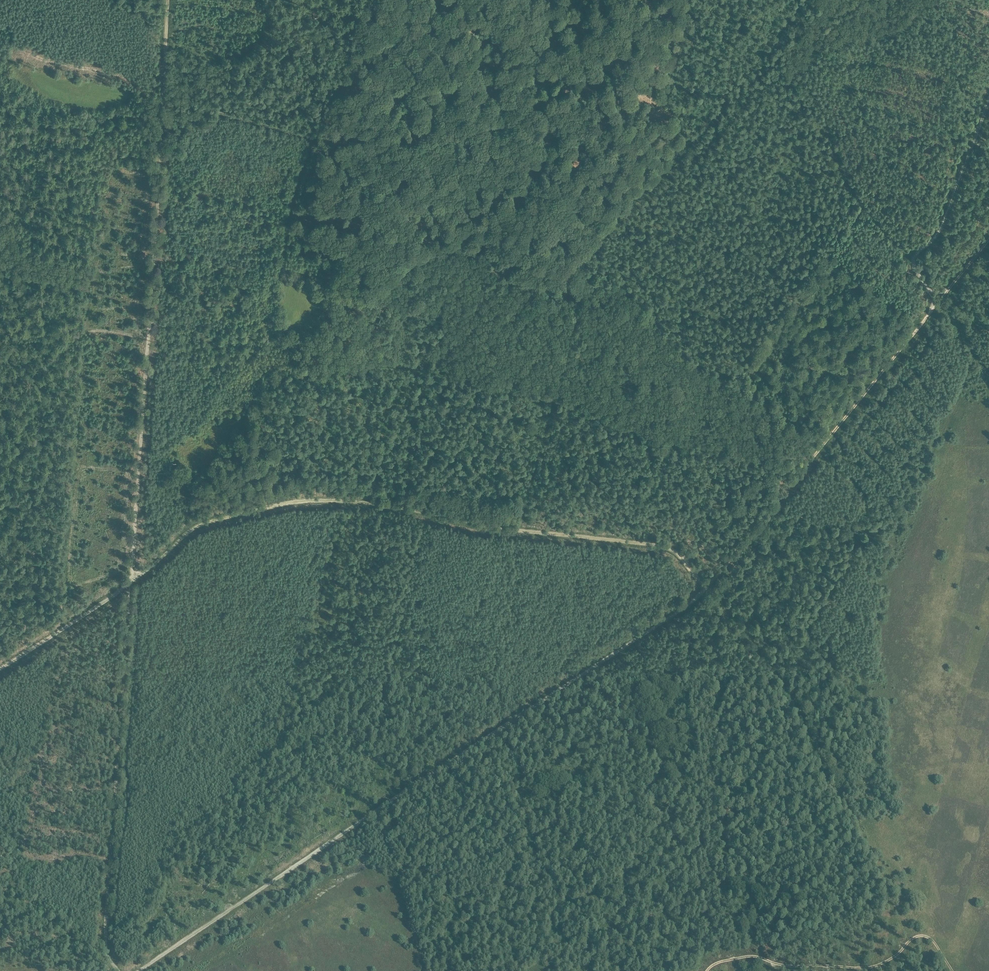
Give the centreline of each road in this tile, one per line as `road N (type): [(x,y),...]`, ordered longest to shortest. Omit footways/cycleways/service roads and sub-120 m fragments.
road 1 (track): [(988,239),(691,603),(139,970)]
road 2 (track): [(707,586),(677,553),(653,545),(335,501),(206,523),(131,583)]
road 3 (track): [(168,0),(131,583)]
road 4 (track): [(131,583),(106,919),(106,952),(118,970)]
road 5 (track): [(707,970),(752,956),(792,966),(874,967),(923,935),(952,970)]
road 6 (track): [(131,583),(0,670)]

